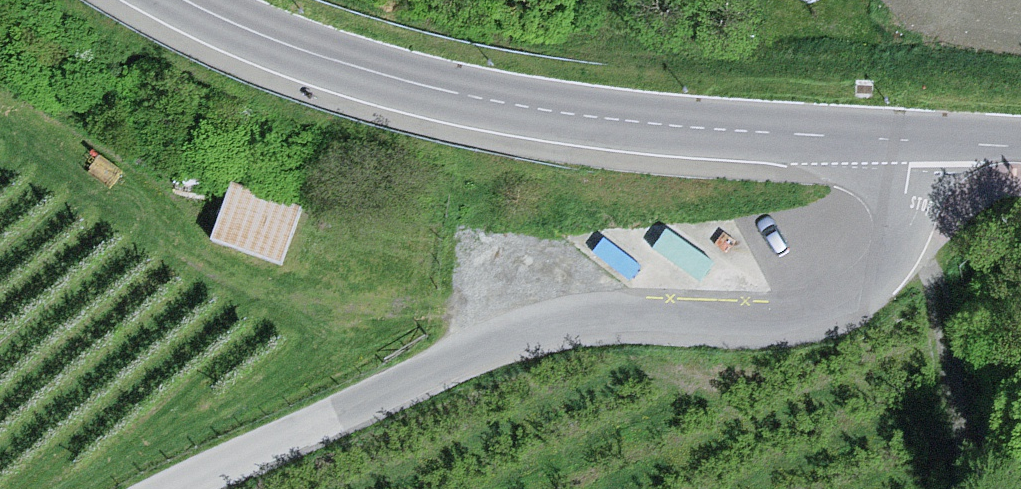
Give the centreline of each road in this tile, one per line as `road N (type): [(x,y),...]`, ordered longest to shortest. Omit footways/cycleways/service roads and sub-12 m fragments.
road 1 (unclassified): [(196,488),(489,352),(569,330),(835,318),(879,281),(903,222),(917,141)]
road 2 (unclassified): [(187,0),(367,71),(483,100),(690,128),(917,141)]

